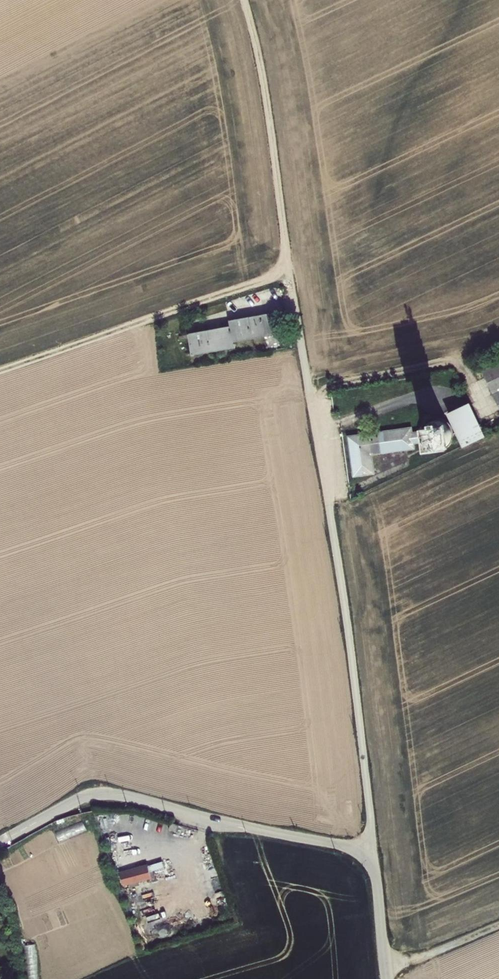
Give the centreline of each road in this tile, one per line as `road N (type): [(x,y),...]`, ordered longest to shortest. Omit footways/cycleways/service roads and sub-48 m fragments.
road 1 (residential): [(289,272),(341,576),(372,853)]
road 2 (residential): [(0,843),(77,801),(108,795),(372,853)]
road 3 (track): [(0,368),(289,272)]
road 4 (track): [(244,0),(263,76),(289,272)]
road 5 (residential): [(372,853),(386,978)]
road 6 (track): [(385,967),(498,925)]

